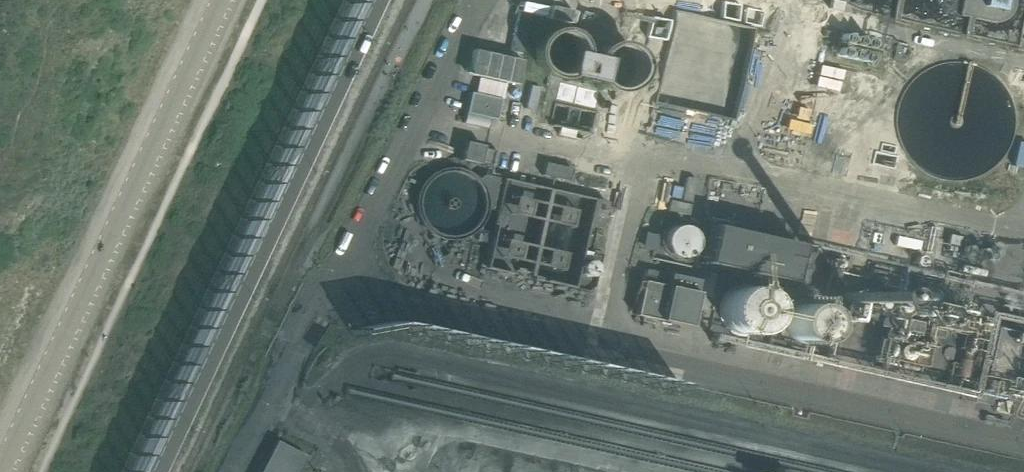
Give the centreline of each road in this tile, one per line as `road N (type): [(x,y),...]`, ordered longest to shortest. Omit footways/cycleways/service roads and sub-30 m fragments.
road 1 (unclassified): [(1,471),(224,0)]

